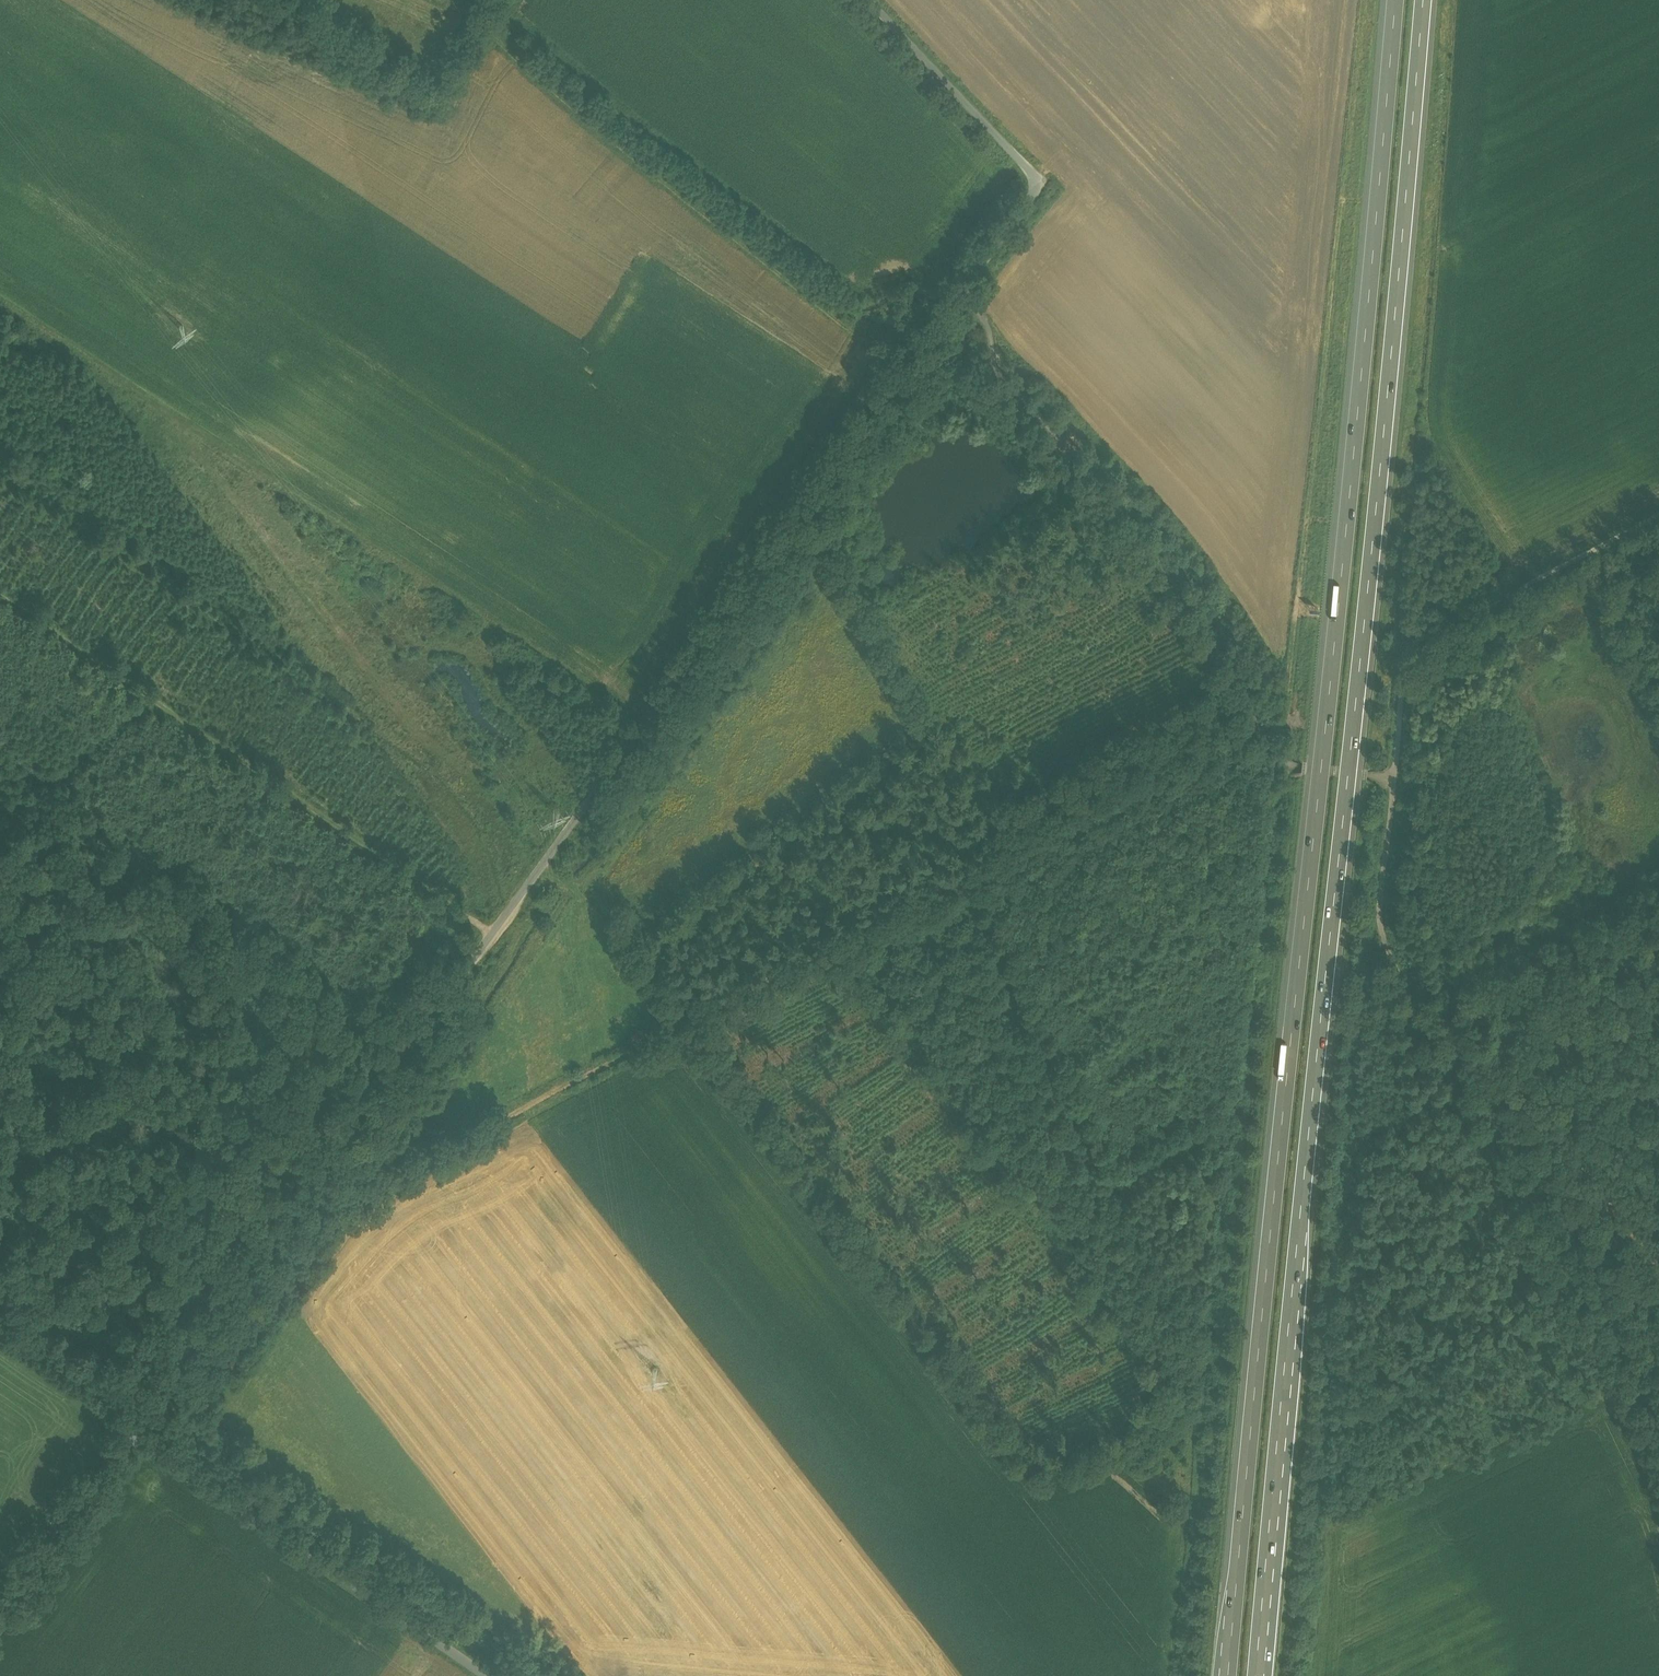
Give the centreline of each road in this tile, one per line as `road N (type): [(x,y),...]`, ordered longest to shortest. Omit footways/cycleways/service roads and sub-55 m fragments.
road 1 (unclassified): [(148,1431),(1042,175),(872,0)]
road 2 (motorway): [(1256,1675),(1384,489),(1428,0)]
road 3 (motorway): [(1391,0),(1227,1675)]
road 4 (track): [(313,1199),(1275,708)]
road 5 (track): [(498,938),(370,867),(0,598)]
road 6 (unclassified): [(142,1439),(486,1675)]
road 7 (unclassified): [(0,1627),(142,1439)]
road 8 (unclassified): [(0,1320),(148,1431)]

